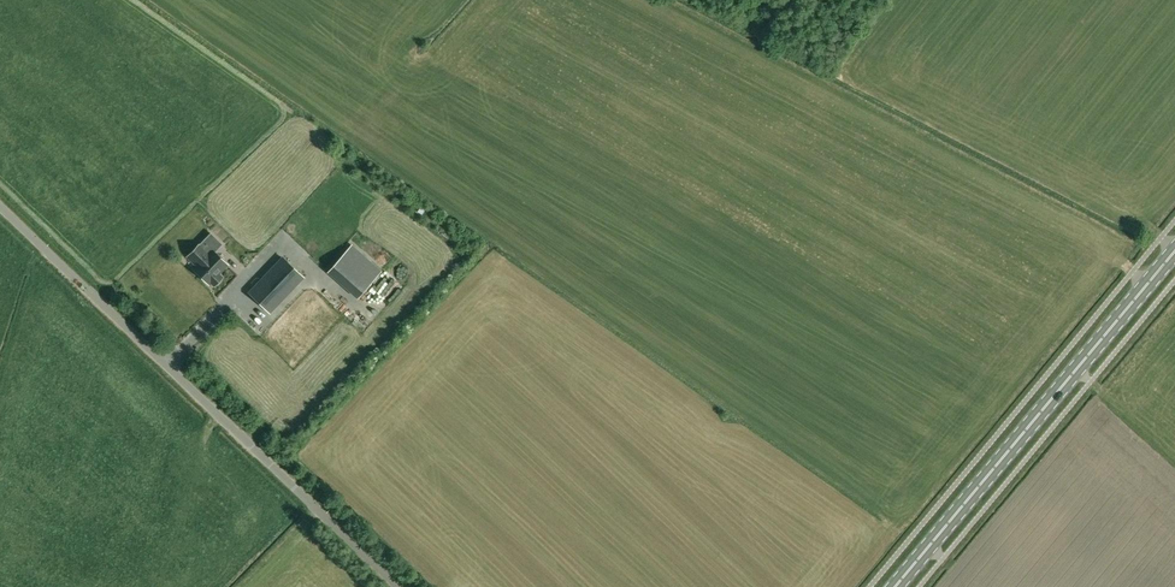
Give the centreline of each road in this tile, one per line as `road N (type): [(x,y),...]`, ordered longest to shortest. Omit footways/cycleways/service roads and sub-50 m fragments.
road 1 (unclassified): [(385,586),(0,212)]
road 2 (secondary): [(896,586),(1174,252)]

